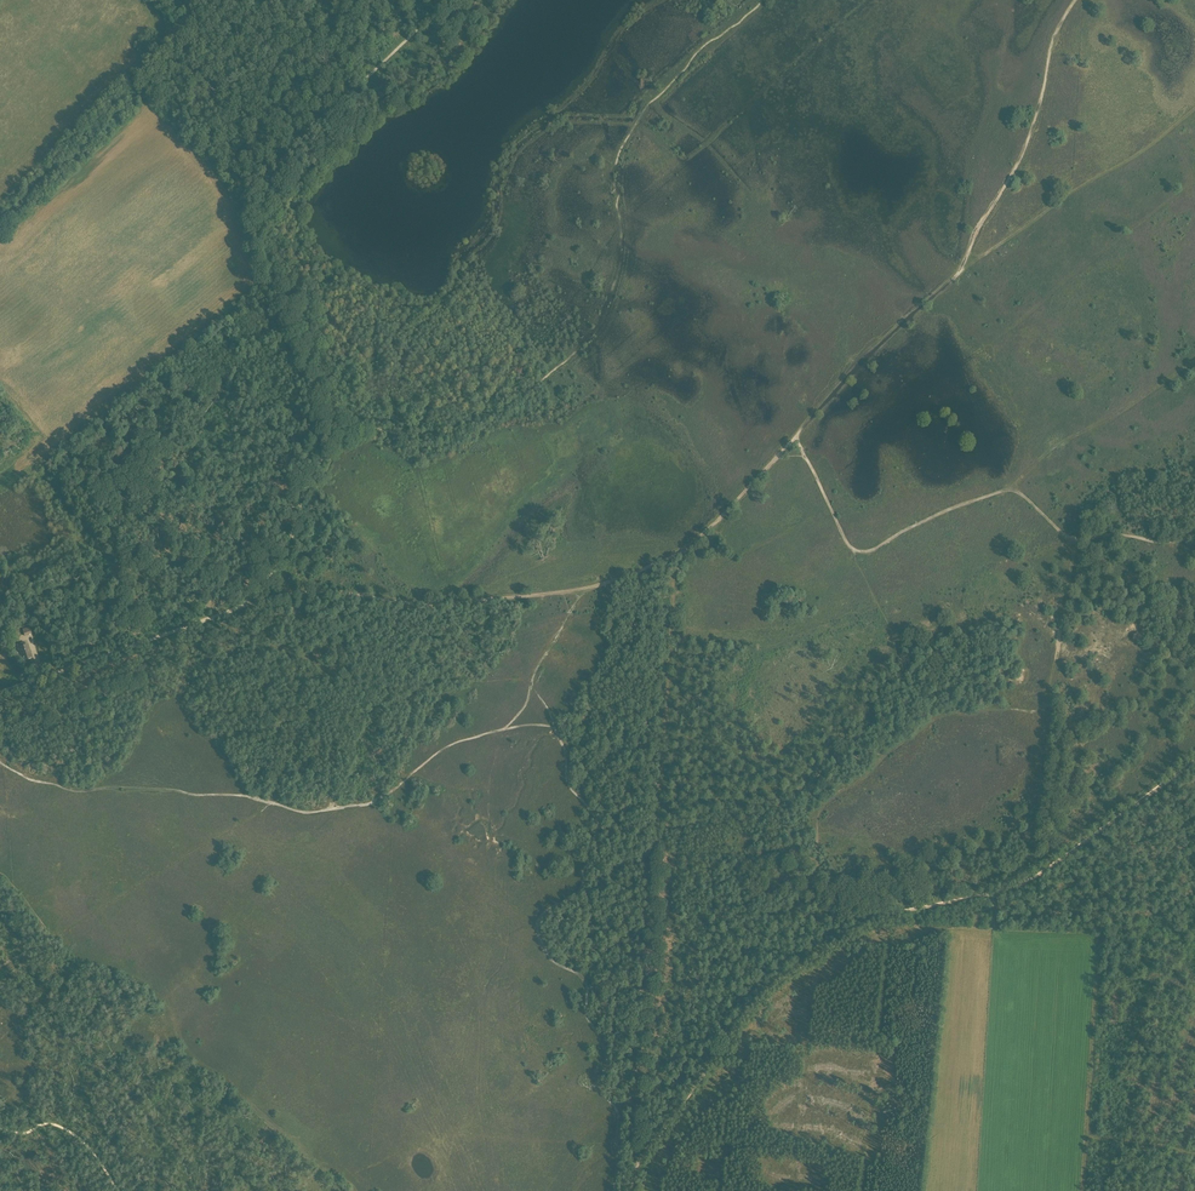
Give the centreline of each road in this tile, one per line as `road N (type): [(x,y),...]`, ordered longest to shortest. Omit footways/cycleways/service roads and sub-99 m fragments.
road 1 (track): [(40,678),(238,607),(284,552),(329,433),(313,364),(262,253),(262,185),(449,0)]
road 2 (track): [(636,1190),(647,1145),(764,986),(885,908),(1037,878),(1194,757)]
road 3 (track): [(794,435),(685,548),(586,588),(455,604),(307,592),(238,607)]
road 4 (track): [(1076,0),(1058,27),(1021,158),(959,273),(794,435)]
road 5 (track): [(1090,834),(1097,917),(1084,1190)]
road 6 (track): [(0,493),(258,286),(274,287)]
road 7 (track): [(658,877),(676,577),(685,548)]
road 8 (track): [(655,913),(639,1160)]

